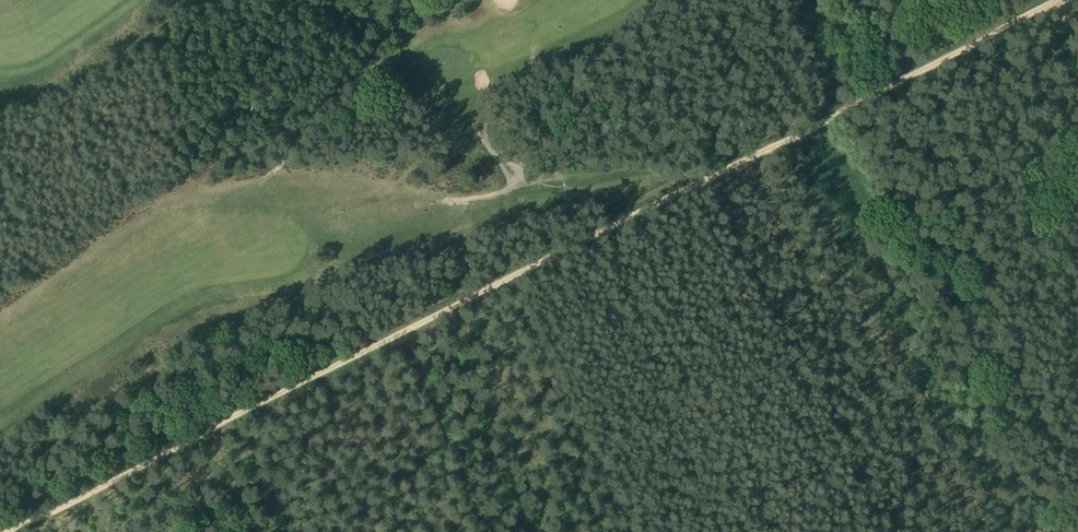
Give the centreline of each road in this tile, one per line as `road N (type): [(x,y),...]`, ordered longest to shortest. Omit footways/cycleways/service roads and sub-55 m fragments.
road 1 (track): [(1064,0),(9,531)]
road 2 (track): [(415,0),(419,24),(409,47),(369,71),(270,174)]

